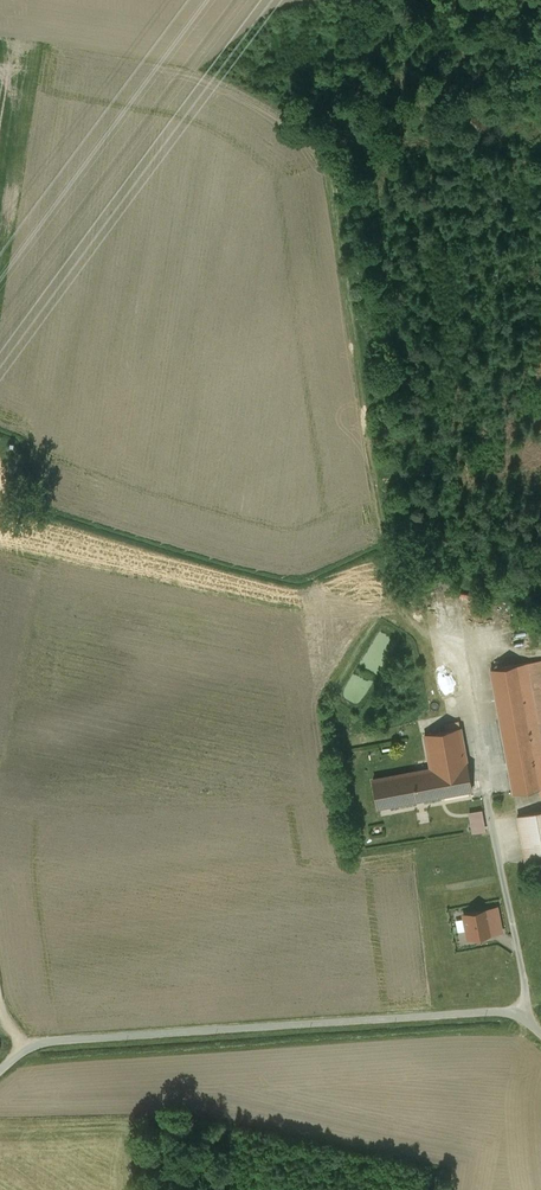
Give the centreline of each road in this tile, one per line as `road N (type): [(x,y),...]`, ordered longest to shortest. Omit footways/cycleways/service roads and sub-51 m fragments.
road 1 (unclassified): [(0,1071),(53,1042),(484,1013),(519,1018),(540,1033)]
road 2 (track): [(419,100),(381,116),(362,154),(333,176),(393,575)]
road 3 (track): [(0,26),(38,28),(75,60),(224,94),(336,166)]

